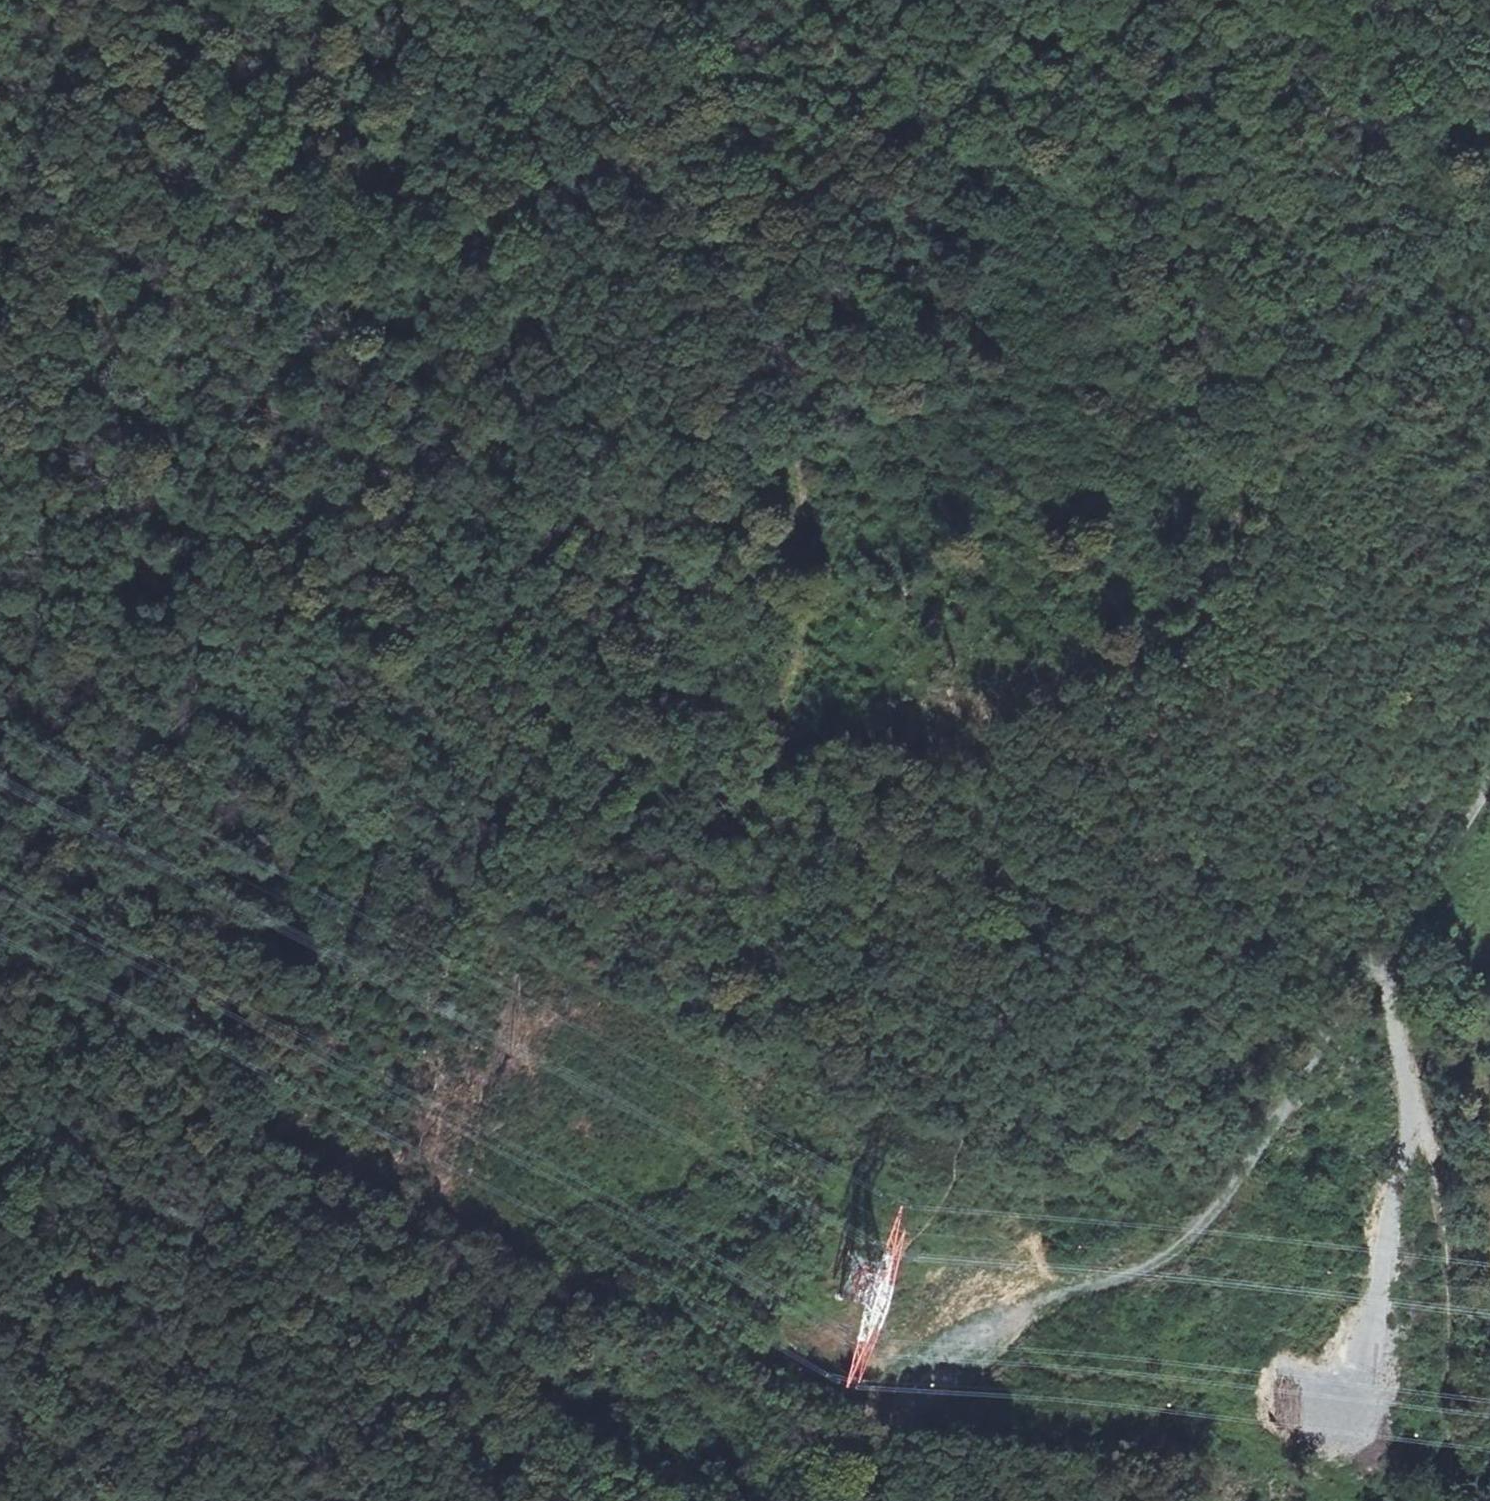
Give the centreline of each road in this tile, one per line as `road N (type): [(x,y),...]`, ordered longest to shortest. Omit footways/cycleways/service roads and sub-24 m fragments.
road 1 (track): [(1412,903),(1444,1139),(1450,1500)]
road 2 (track): [(1280,1127),(1360,1017),(1412,903),(1489,794)]

